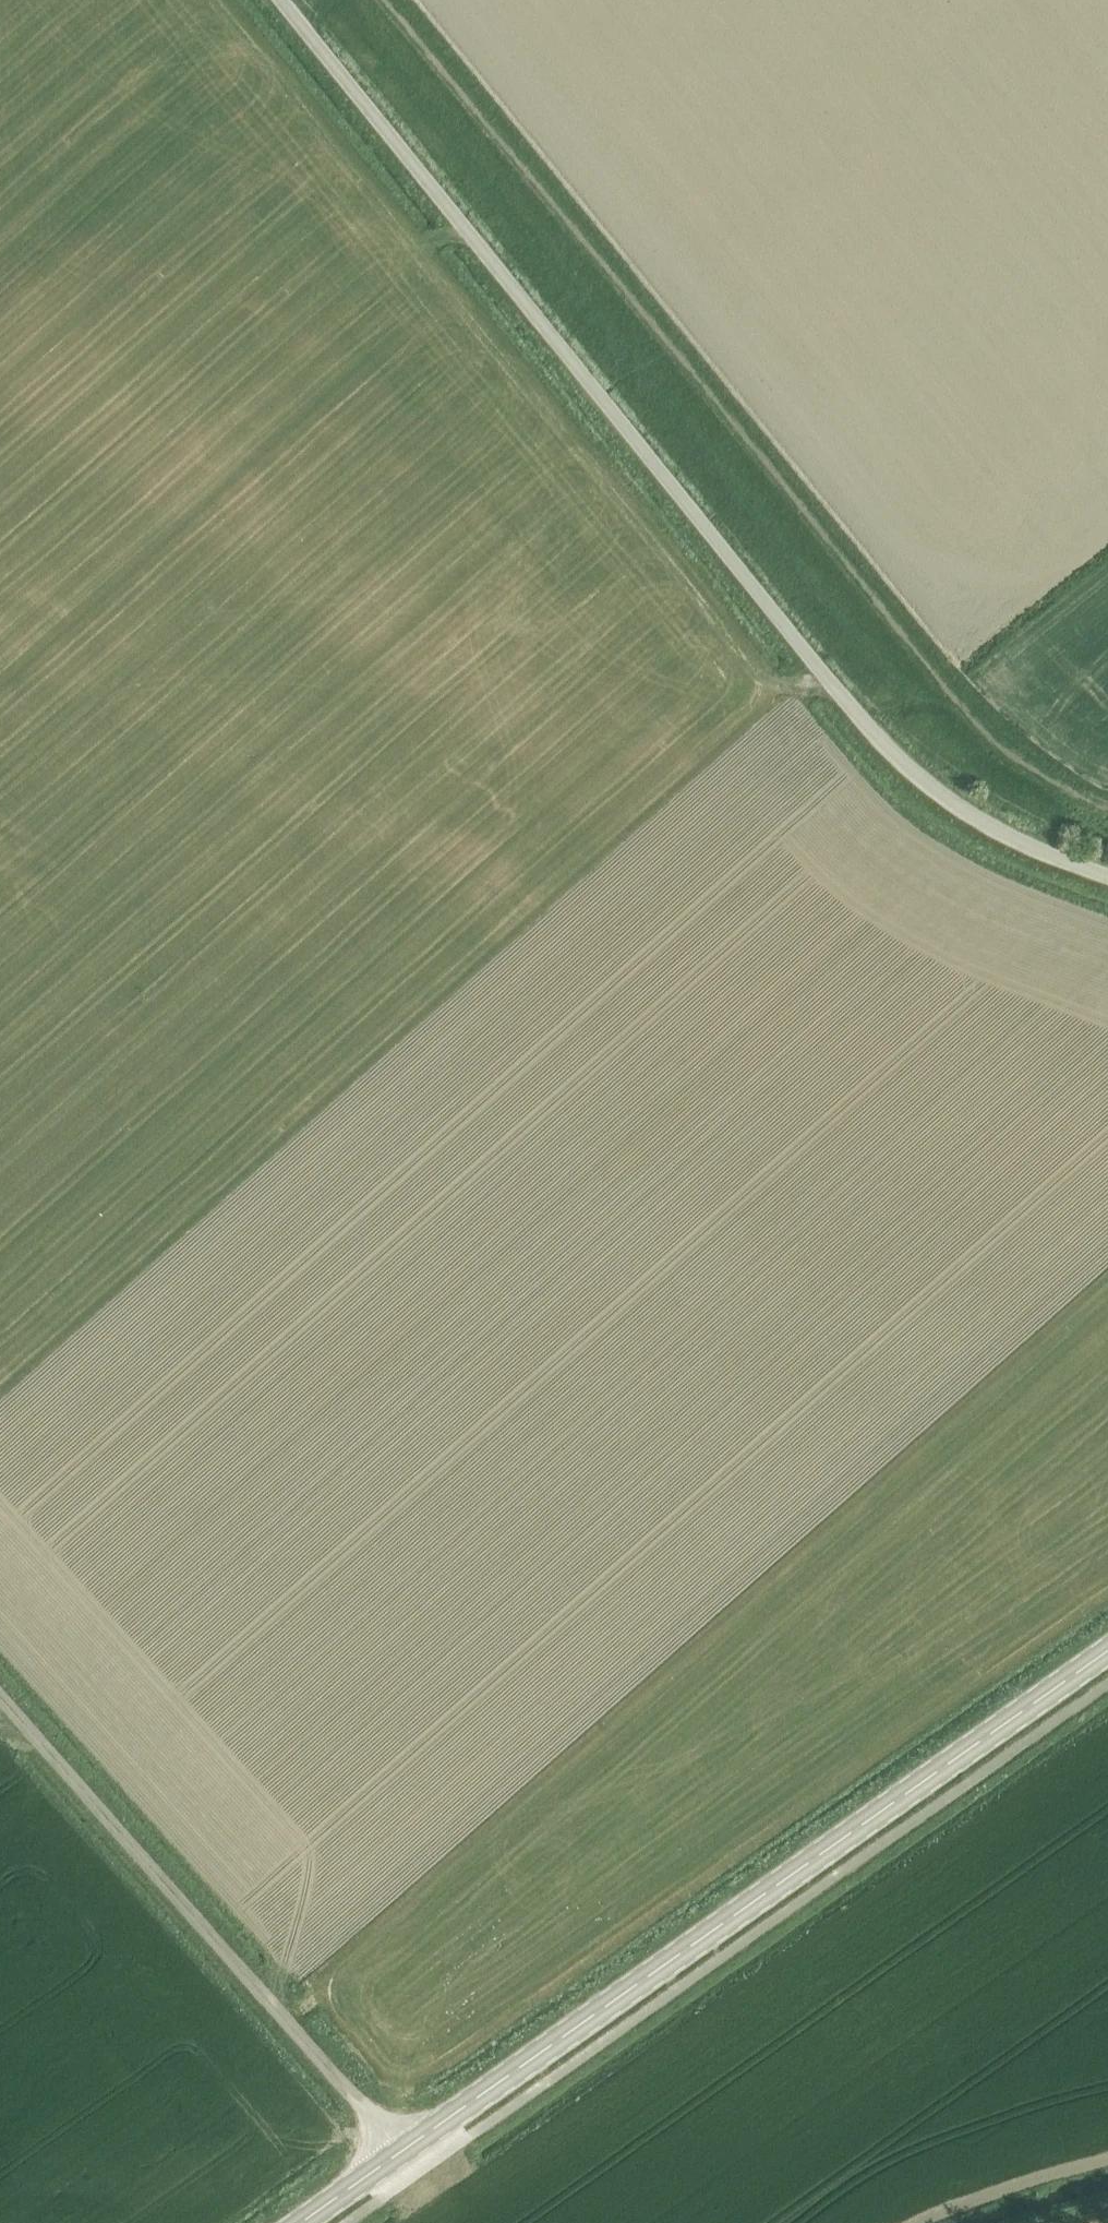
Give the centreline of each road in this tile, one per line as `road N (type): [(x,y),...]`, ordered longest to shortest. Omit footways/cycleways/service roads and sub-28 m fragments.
road 1 (unclassified): [(1107,875),(977,819),(883,743),(281,0)]
road 2 (secondary): [(1107,1655),(308,2222)]
road 3 (track): [(402,2157),(0,1695)]

